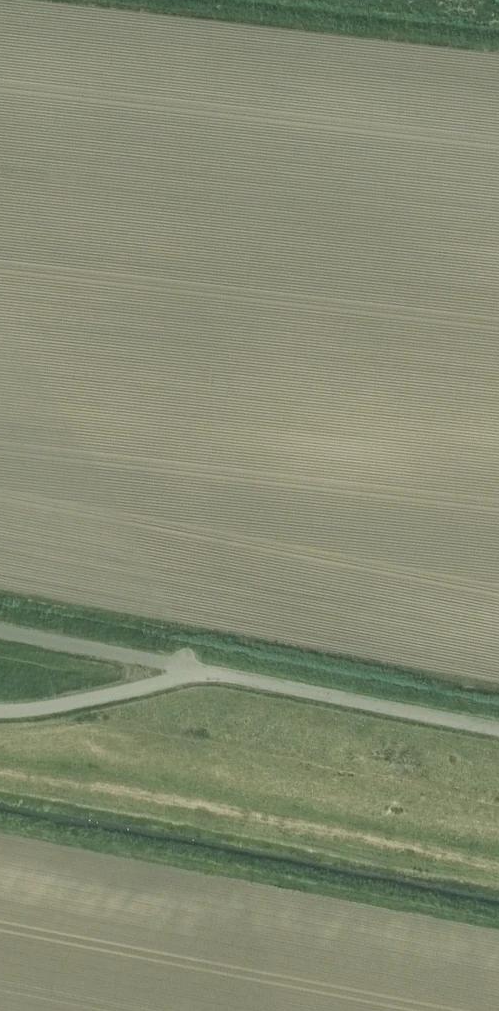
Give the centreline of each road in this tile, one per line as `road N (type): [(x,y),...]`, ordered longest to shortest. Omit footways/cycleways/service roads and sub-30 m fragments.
road 1 (track): [(498,864),(0,770)]

